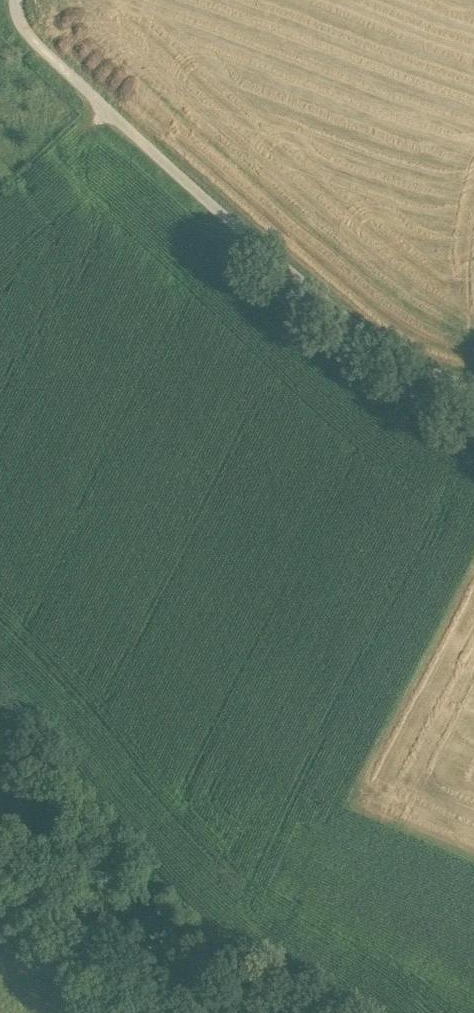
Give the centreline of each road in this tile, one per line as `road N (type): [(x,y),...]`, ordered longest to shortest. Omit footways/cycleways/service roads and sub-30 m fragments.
road 1 (track): [(473,386),(384,346),(286,267),(26,25),(19,0)]

